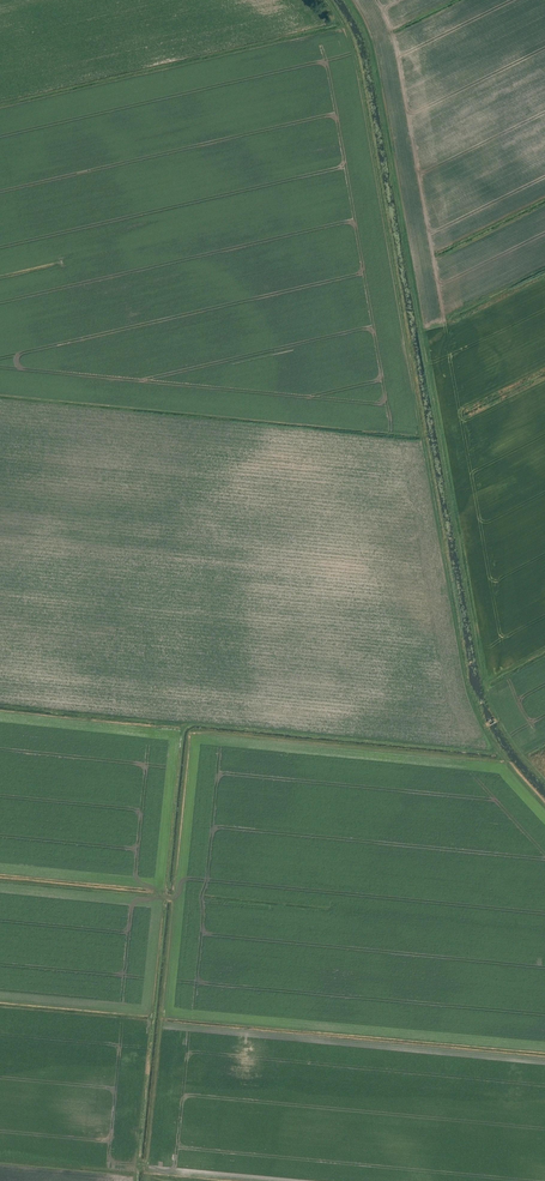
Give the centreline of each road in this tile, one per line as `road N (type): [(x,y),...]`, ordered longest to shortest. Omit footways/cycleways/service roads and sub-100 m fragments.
road 1 (track): [(329,0),(354,43),(471,688),(493,742),(544,802)]

